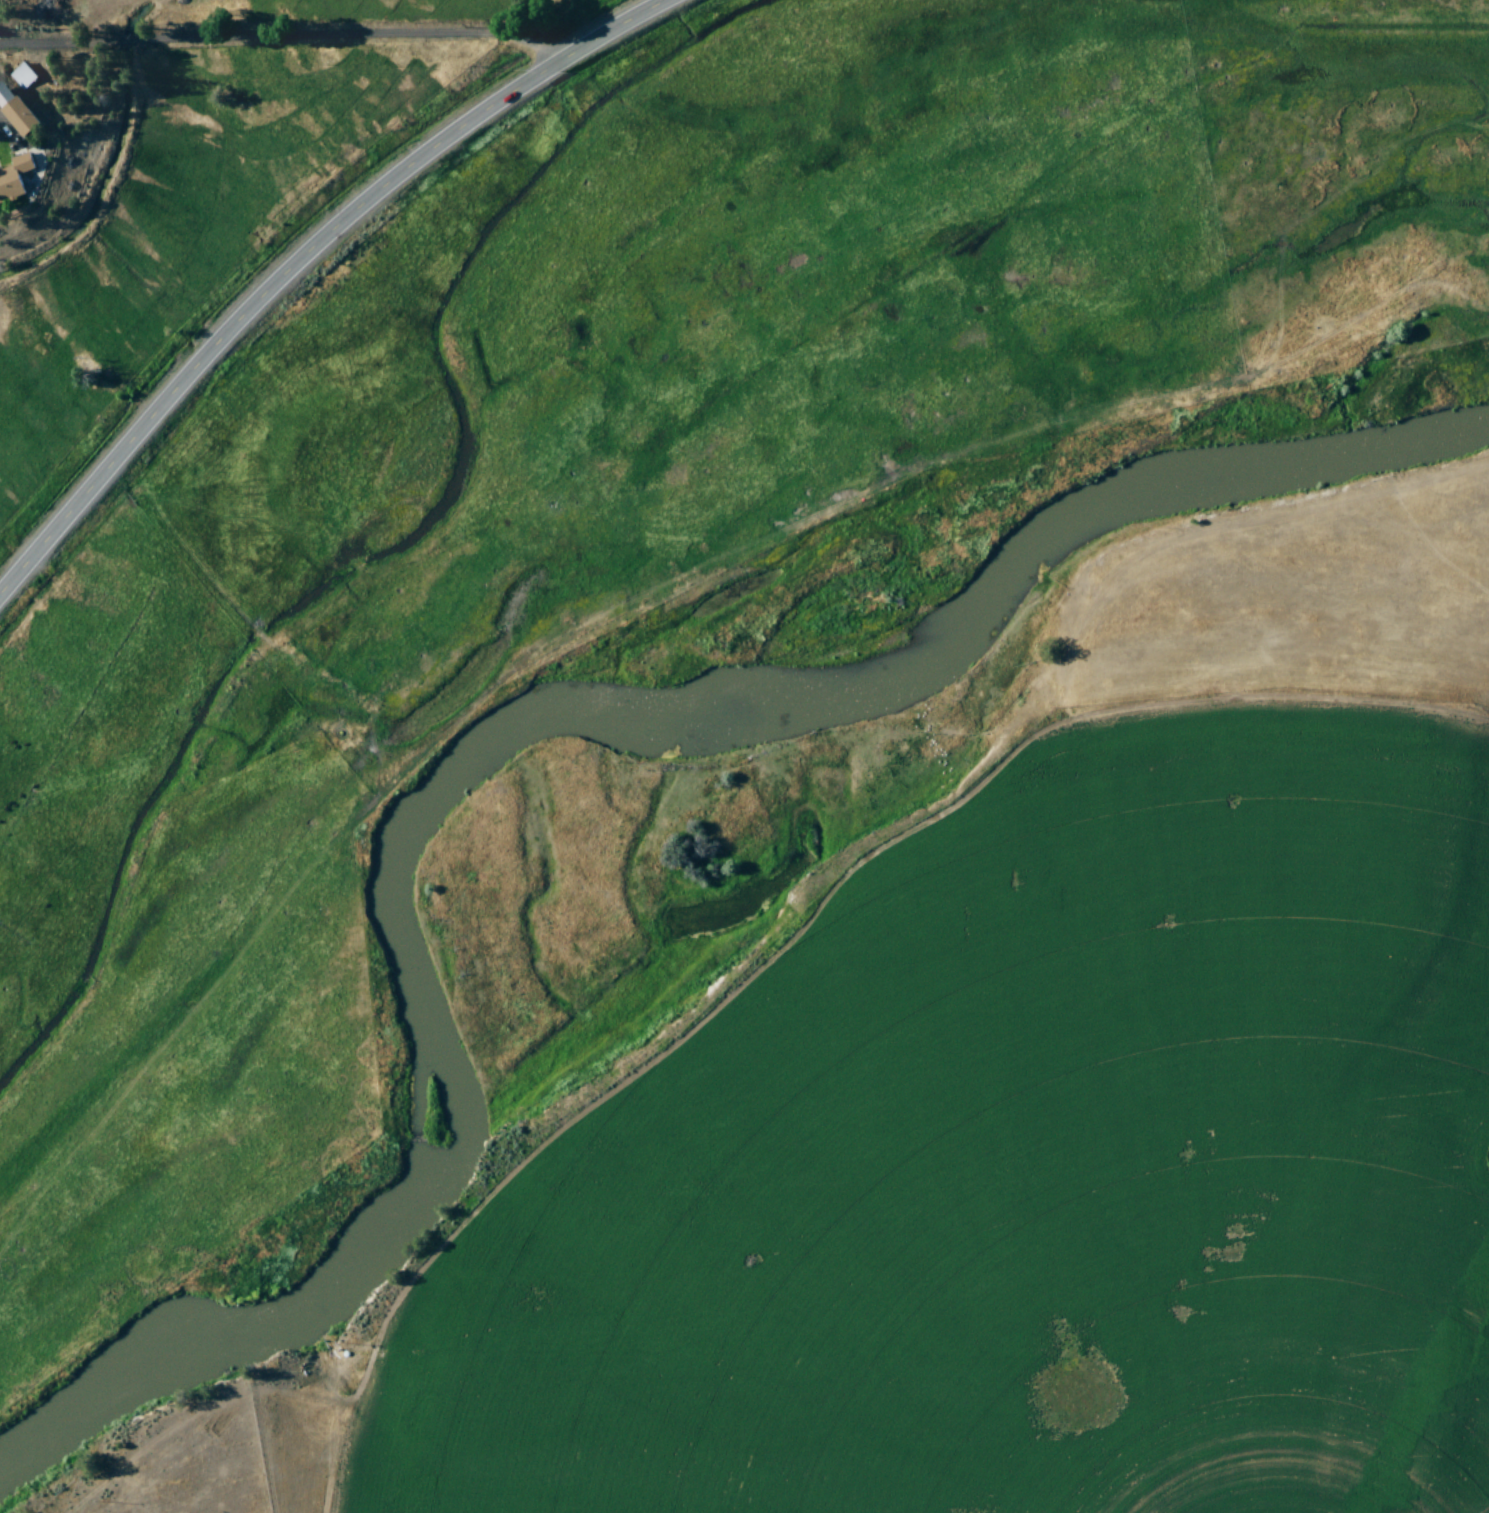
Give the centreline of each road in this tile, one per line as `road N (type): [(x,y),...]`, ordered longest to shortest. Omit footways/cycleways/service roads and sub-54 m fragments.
road 1 (trunk): [(0,602),(261,305),(373,197),(553,67),(672,0)]

